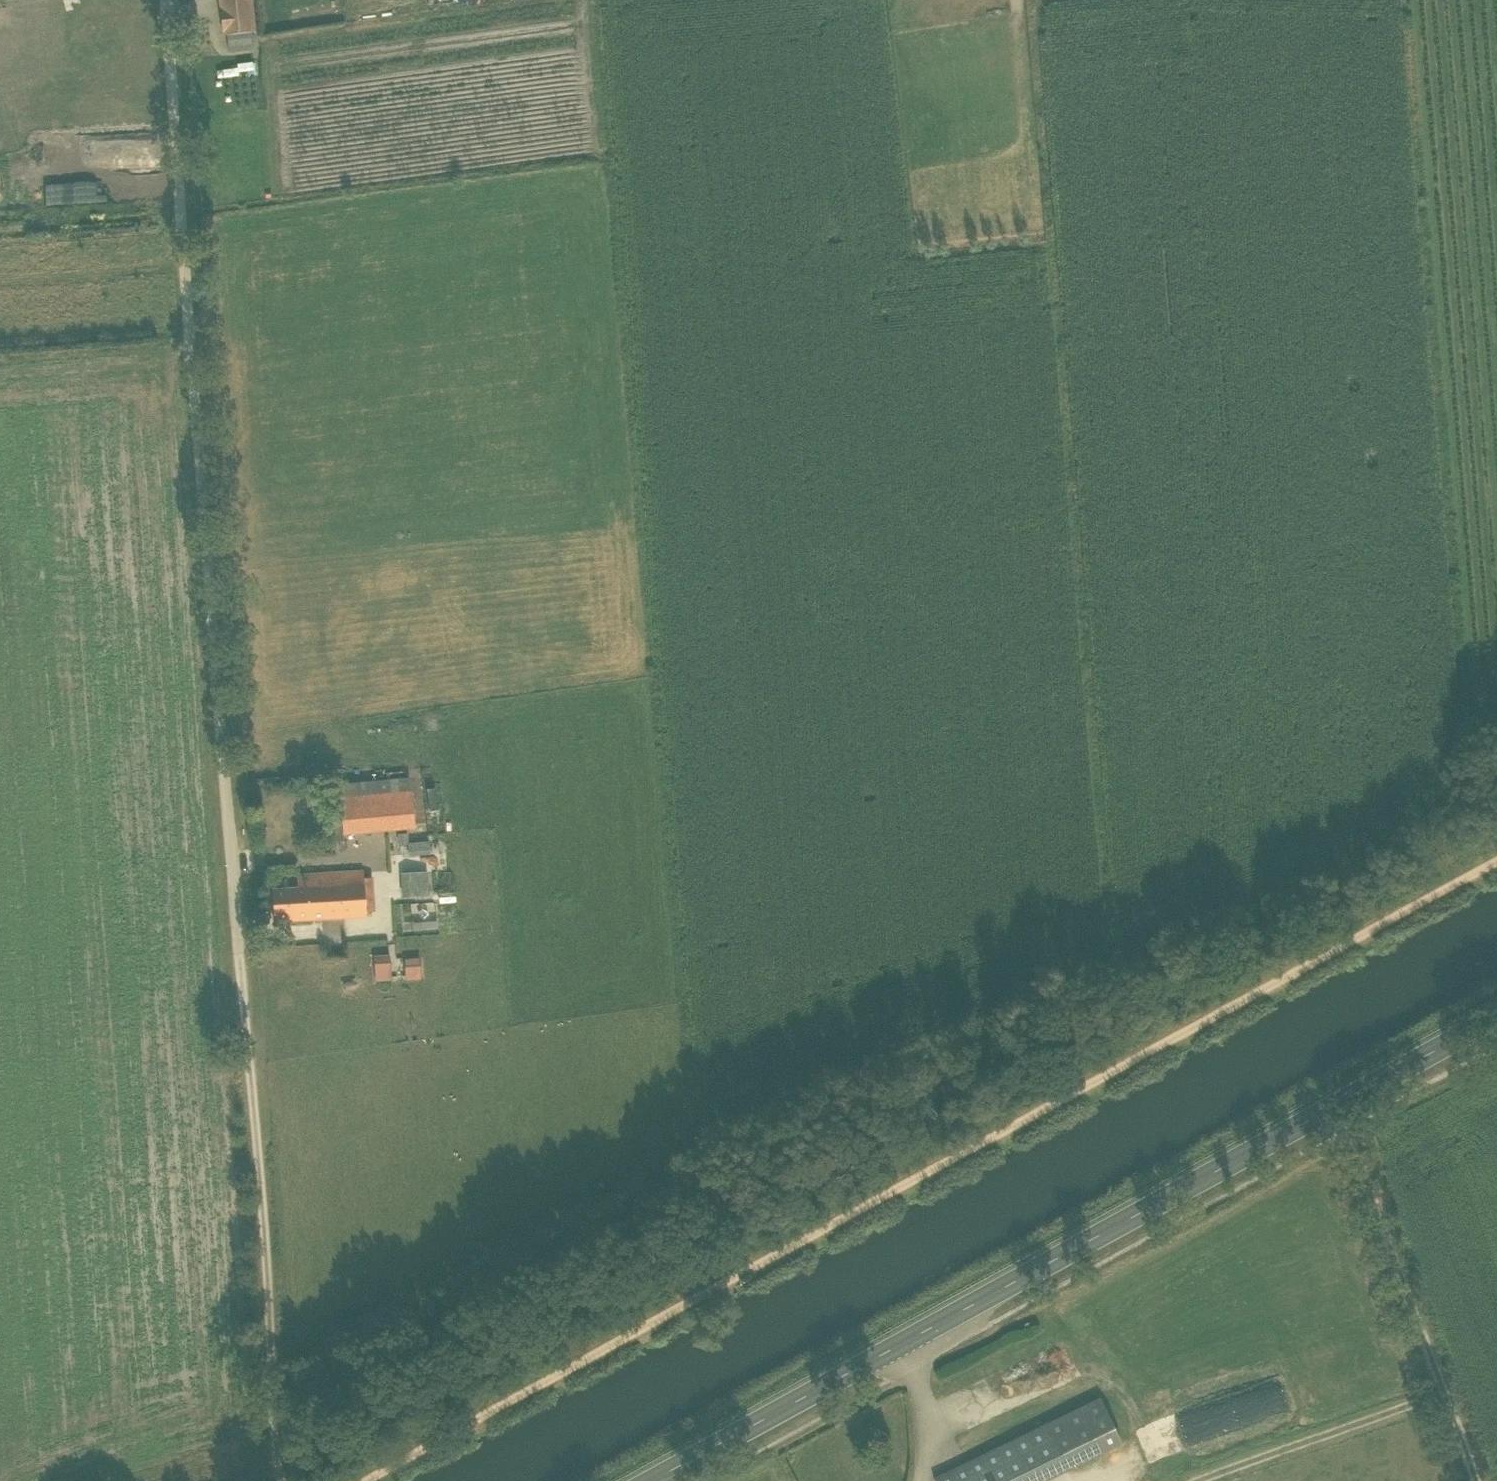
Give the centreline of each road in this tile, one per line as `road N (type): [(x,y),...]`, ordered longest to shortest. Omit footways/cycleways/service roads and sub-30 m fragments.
road 1 (primary): [(652,1480),(1496,1016)]
road 2 (unclassified): [(238,865),(168,0)]
road 3 (track): [(238,865),(285,1480)]
road 4 (track): [(1473,1480),(1334,1107)]

